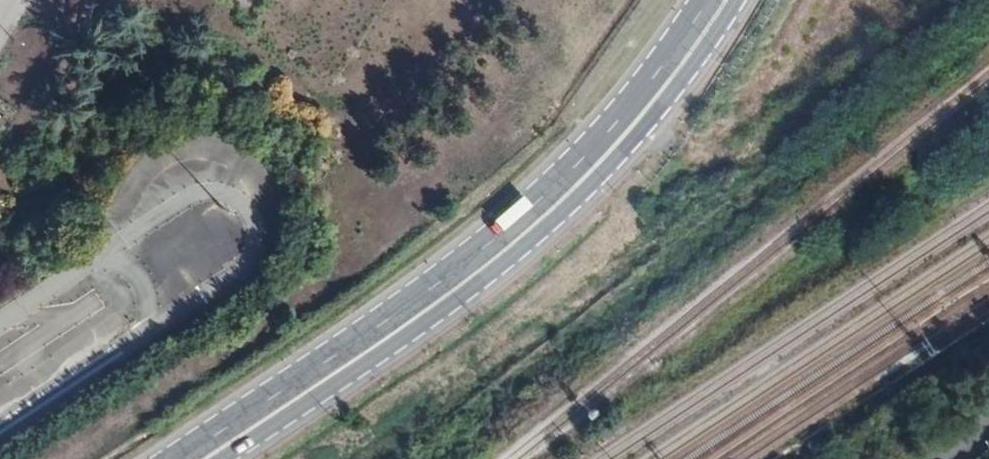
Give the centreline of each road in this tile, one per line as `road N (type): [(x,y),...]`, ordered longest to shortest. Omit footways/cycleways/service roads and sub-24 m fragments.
road 1 (primary): [(204,458),(417,321),(486,262),(579,180),(725,0)]

